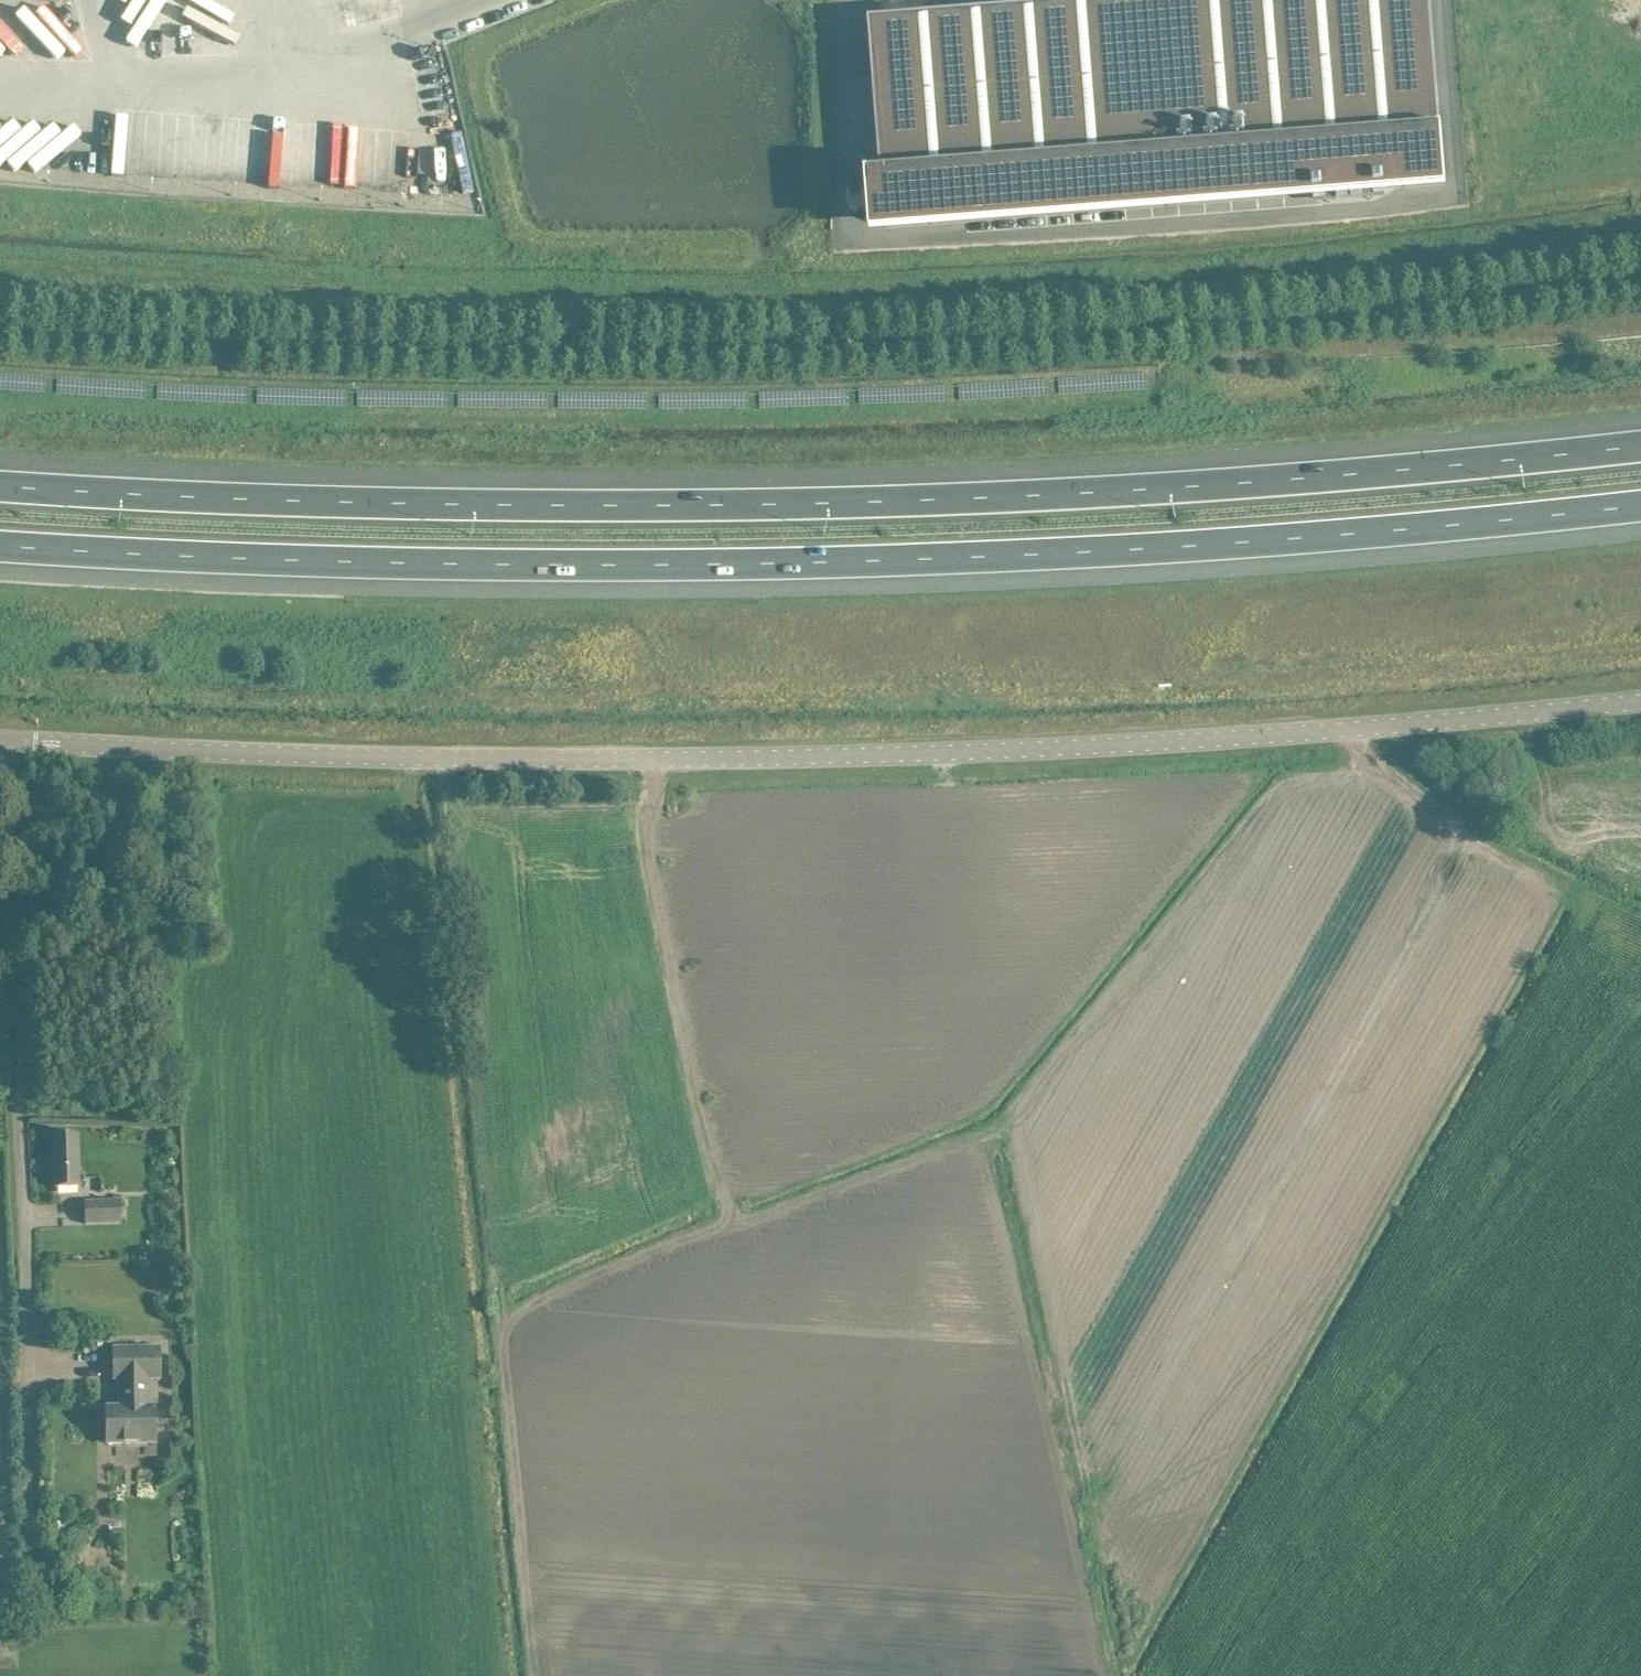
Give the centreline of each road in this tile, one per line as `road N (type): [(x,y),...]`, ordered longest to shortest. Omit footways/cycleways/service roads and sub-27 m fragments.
road 1 (unclassified): [(0,746),(412,762),(958,757),(1228,743),(1640,703)]
road 2 (motorway): [(0,546),(323,562),(772,564),(1242,543),(1640,506)]
road 3 (motorway): [(1640,447),(1172,488),(797,504),(394,502),(0,486)]
road 4 (unclassified): [(33,1634),(0,788)]

